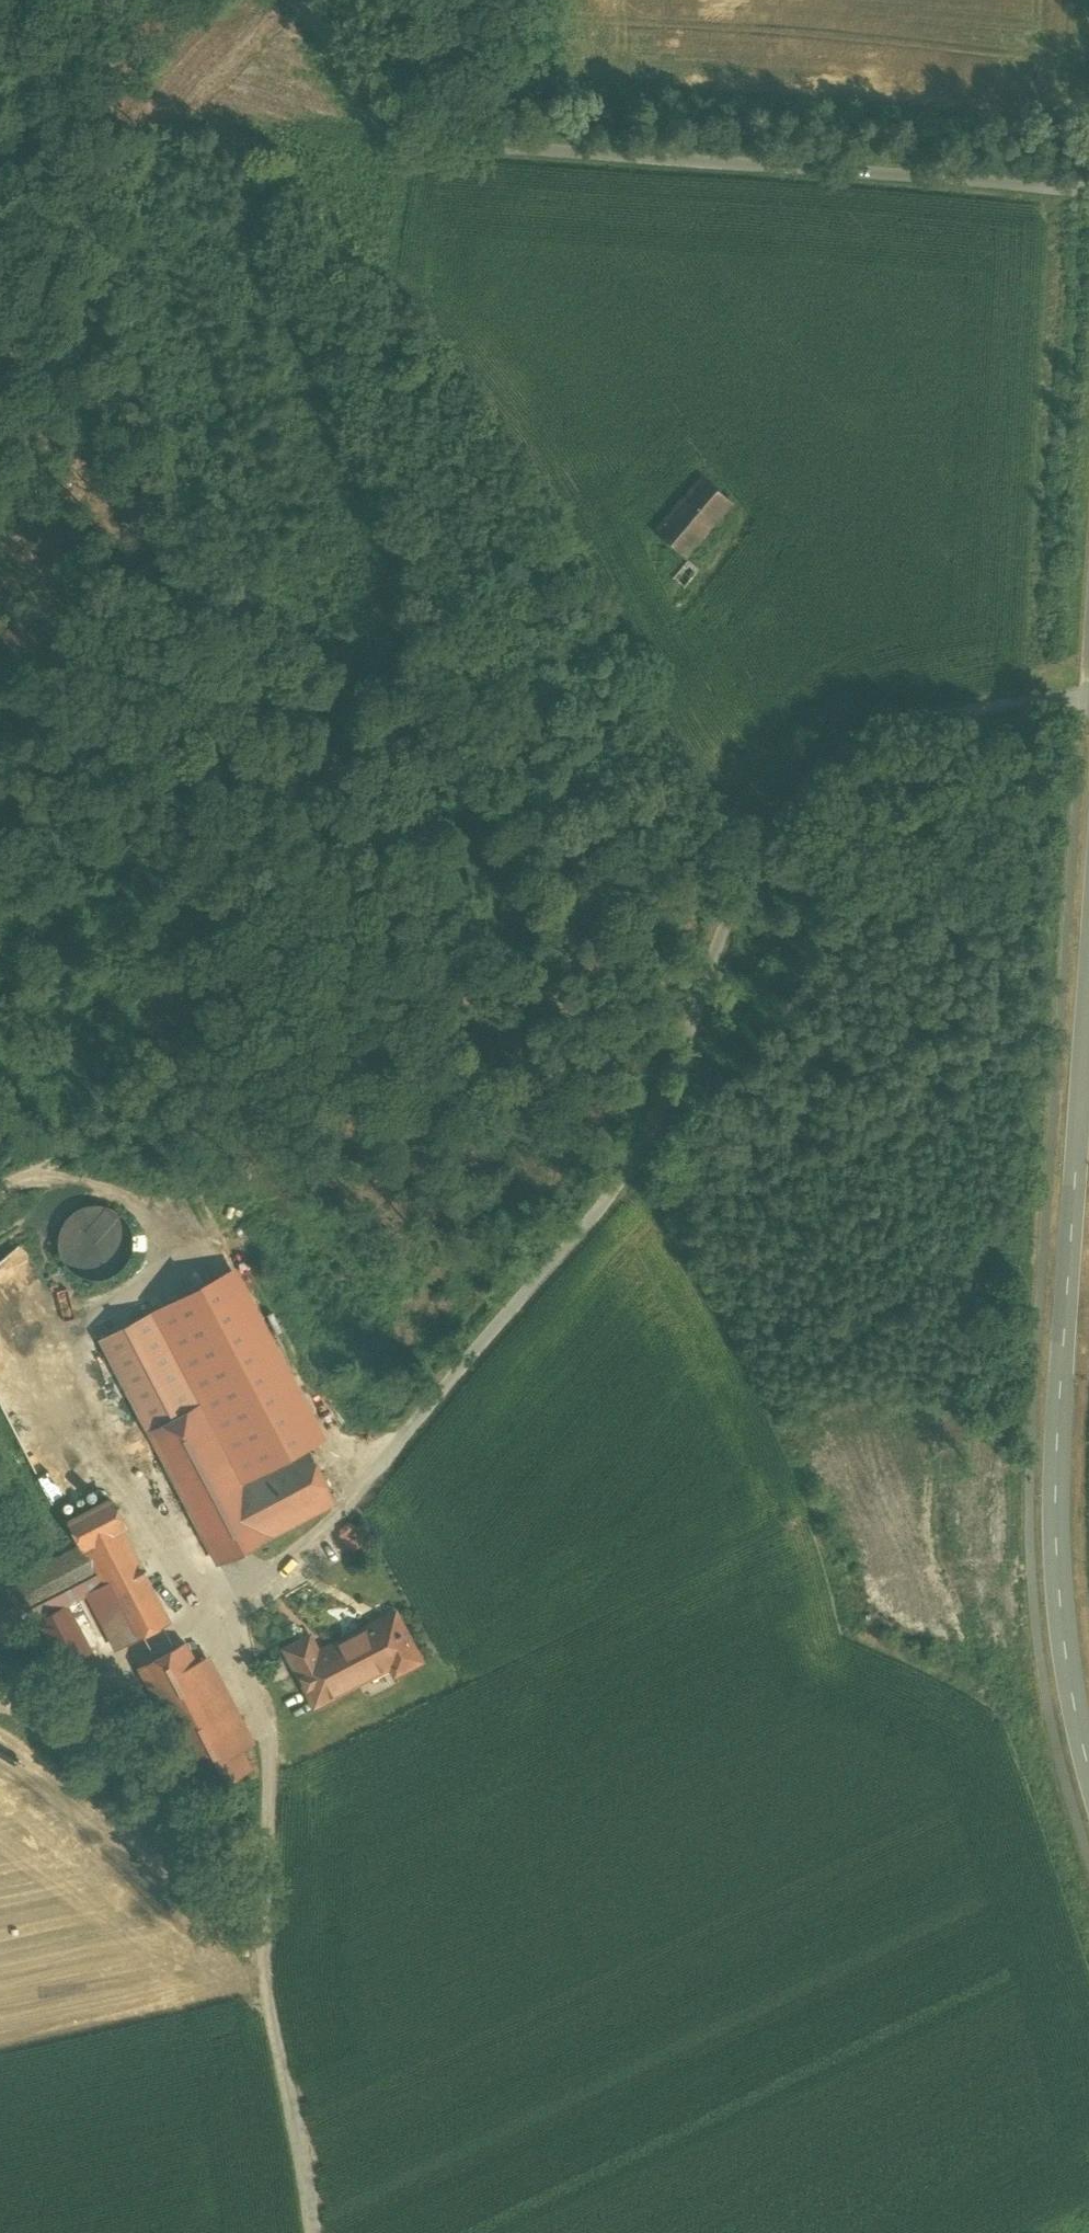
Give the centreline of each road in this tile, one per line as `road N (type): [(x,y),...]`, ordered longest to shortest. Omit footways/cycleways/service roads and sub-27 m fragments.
road 1 (residential): [(294,0),(457,110),(546,131),(1088,191)]
road 2 (secondary): [(1088,959),(1055,1519),(1064,1660),(1088,1767)]

